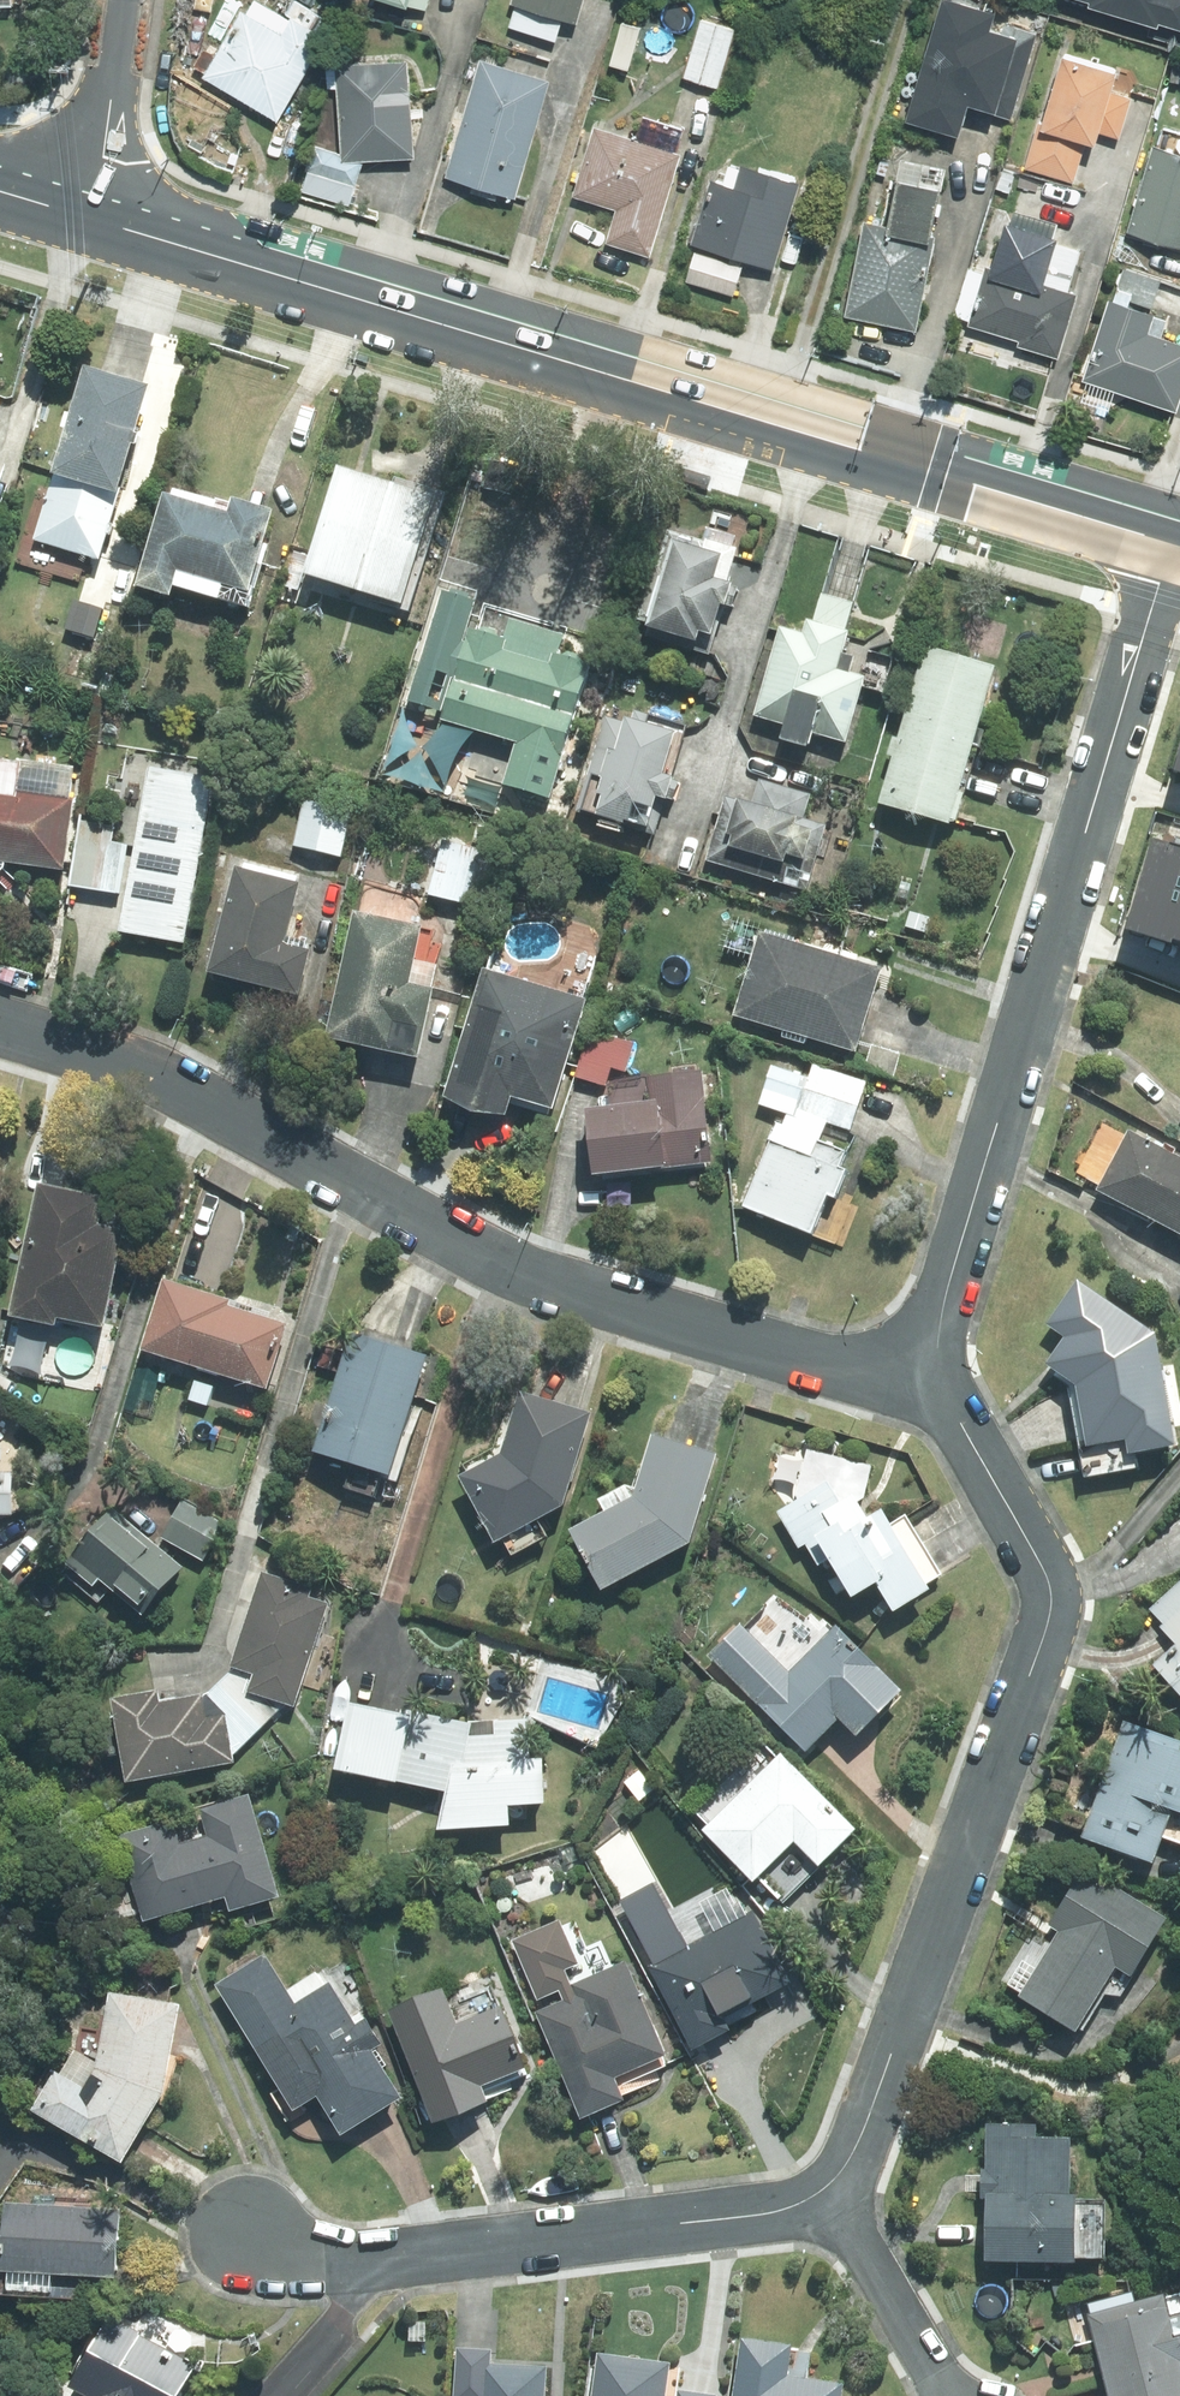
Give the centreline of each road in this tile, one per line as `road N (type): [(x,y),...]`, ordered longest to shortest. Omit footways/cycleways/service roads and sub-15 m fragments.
road 1 (secondary): [(93,219),(1172,544)]
road 2 (residential): [(0,1026),(152,1073),(446,1238),(544,1279),(852,1369),(938,1372)]
road 3 (residential): [(824,2189),(853,2153),(1050,1610),(1045,1573),(938,1372)]
road 4 (residential): [(938,1372),(941,1313),(1172,544)]
road 5 (residential): [(253,2237),(286,2252),(343,2258),(752,2215),(824,2189)]
road 6 (residential): [(953,2395),(824,2189)]
road 7 (residential): [(122,0),(93,219)]

